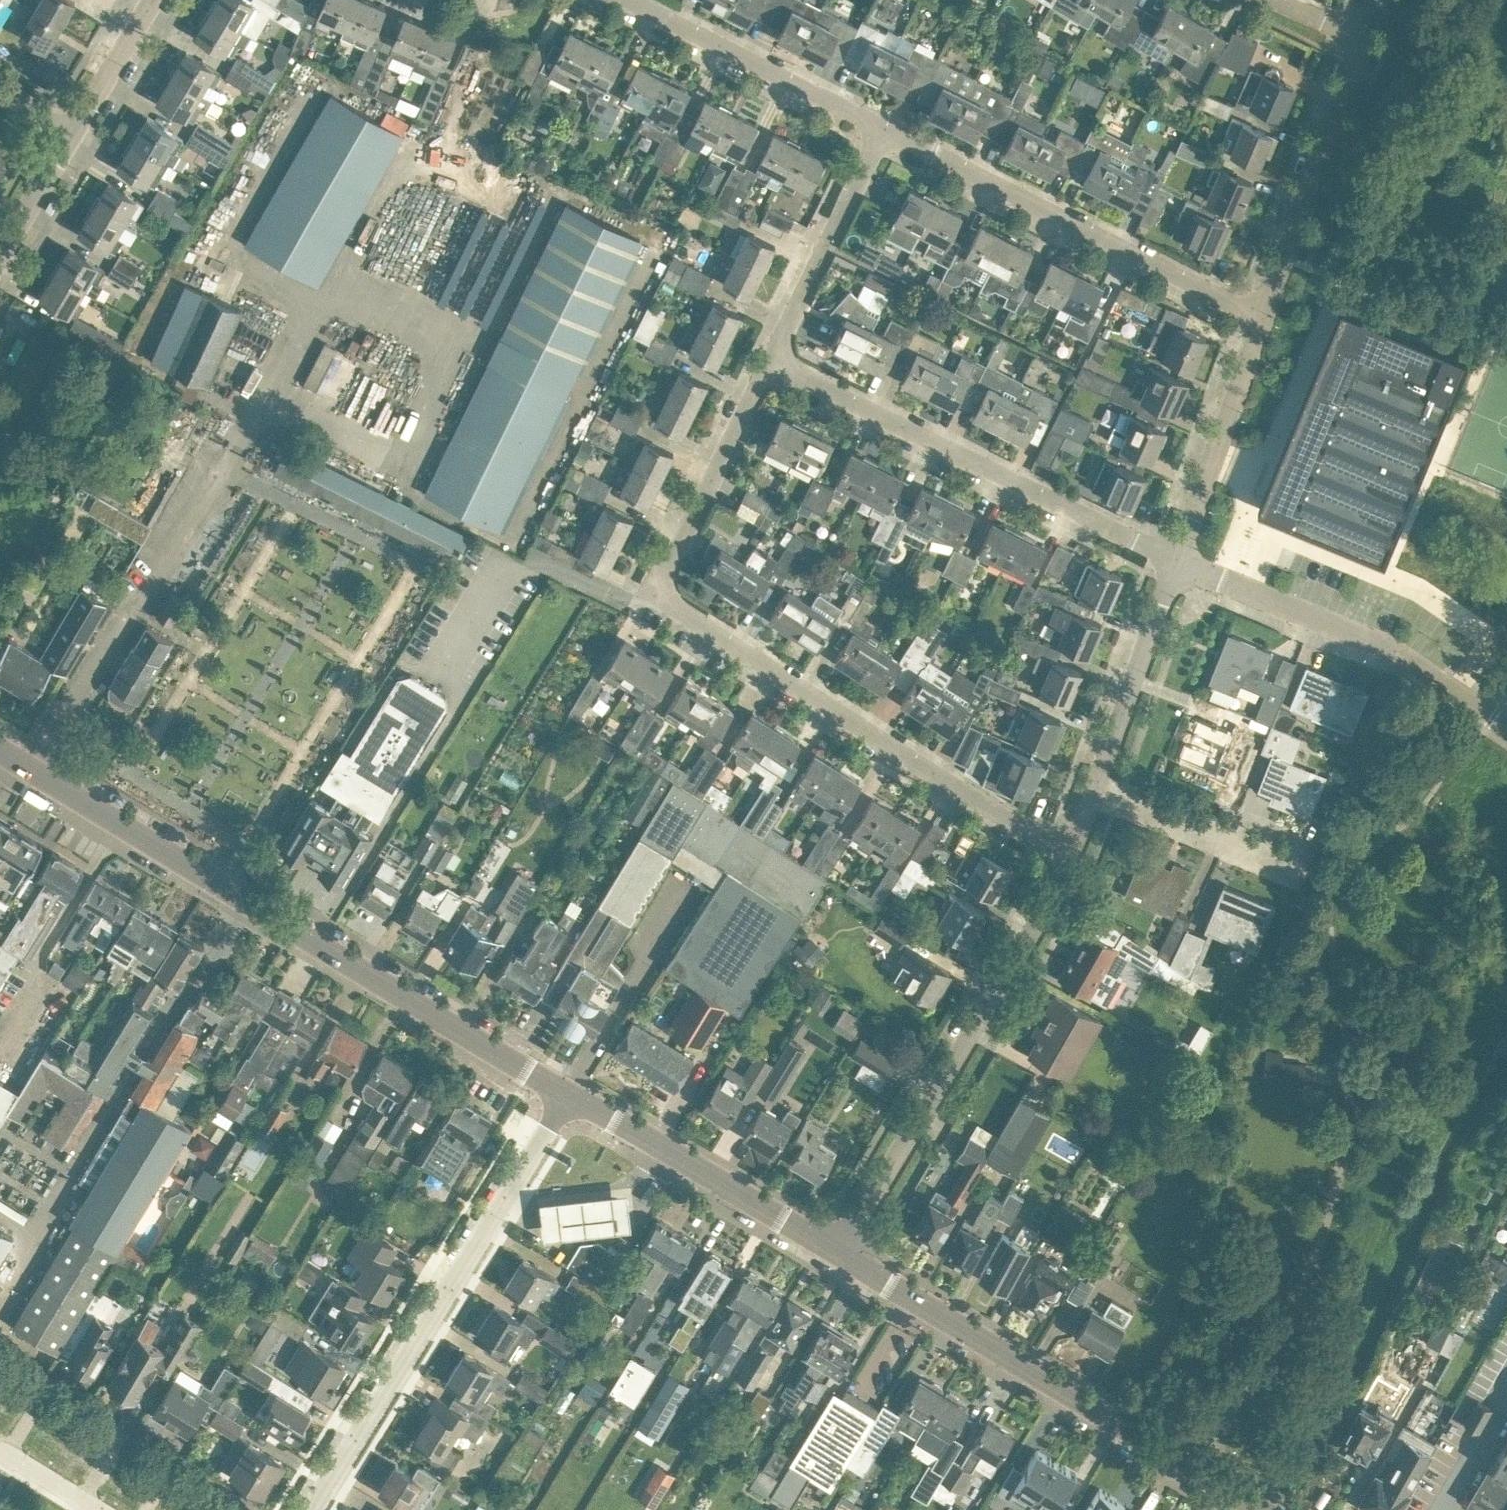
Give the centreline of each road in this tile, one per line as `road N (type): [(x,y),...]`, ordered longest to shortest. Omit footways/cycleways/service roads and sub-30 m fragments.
road 1 (residential): [(1064,848),(666,588),(669,557),(769,357)]
road 2 (tertiary): [(571,1095),(0,750)]
road 3 (tertiary): [(1259,1509),(841,1252)]
road 4 (residential): [(571,1095),(311,1509)]
road 5 (residential): [(841,1252),(1064,848)]
road 6 (residential): [(1177,562),(769,357)]
road 7 (residential): [(1262,317),(885,126)]
road 8 (residential): [(1506,724),(1389,648),(1177,562)]
road 9 (tertiary): [(841,1252),(571,1095)]
road 10 (residential): [(1262,317),(1362,40)]
road 11 (residential): [(885,126),(632,0)]
road 12 (residential): [(1177,562),(1262,317)]
road 13 (residential): [(769,357),(885,126)]
road 14 (residential): [(1089,790),(1177,562)]
road 15 (residential): [(1302,868),(1089,790)]
road 16 (residential): [(71,135),(153,0)]
road 17 (residential): [(0,257),(71,135)]

